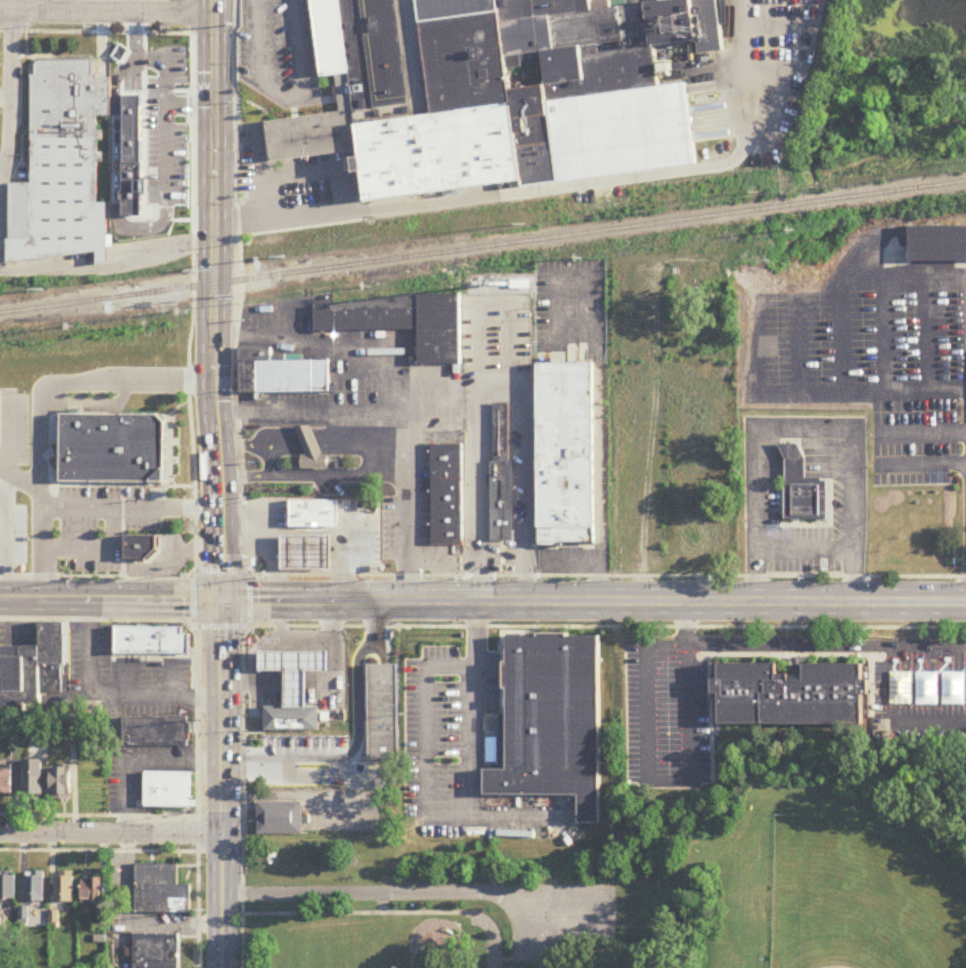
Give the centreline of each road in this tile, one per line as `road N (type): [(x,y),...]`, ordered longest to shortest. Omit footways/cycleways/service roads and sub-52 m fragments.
road 1 (secondary): [(223,602),(215,0)]
road 2 (secondary): [(370,602),(965,604)]
road 3 (secondary): [(225,967),(223,602)]
road 4 (secondary): [(0,600),(223,602)]
road 5 (residential): [(0,834),(223,834)]
road 6 (residential): [(0,13),(215,14)]
road 7 (residential): [(6,227),(13,13)]
road 8 (residential): [(0,315),(194,288)]
road 9 (secondary): [(223,602),(370,602)]

